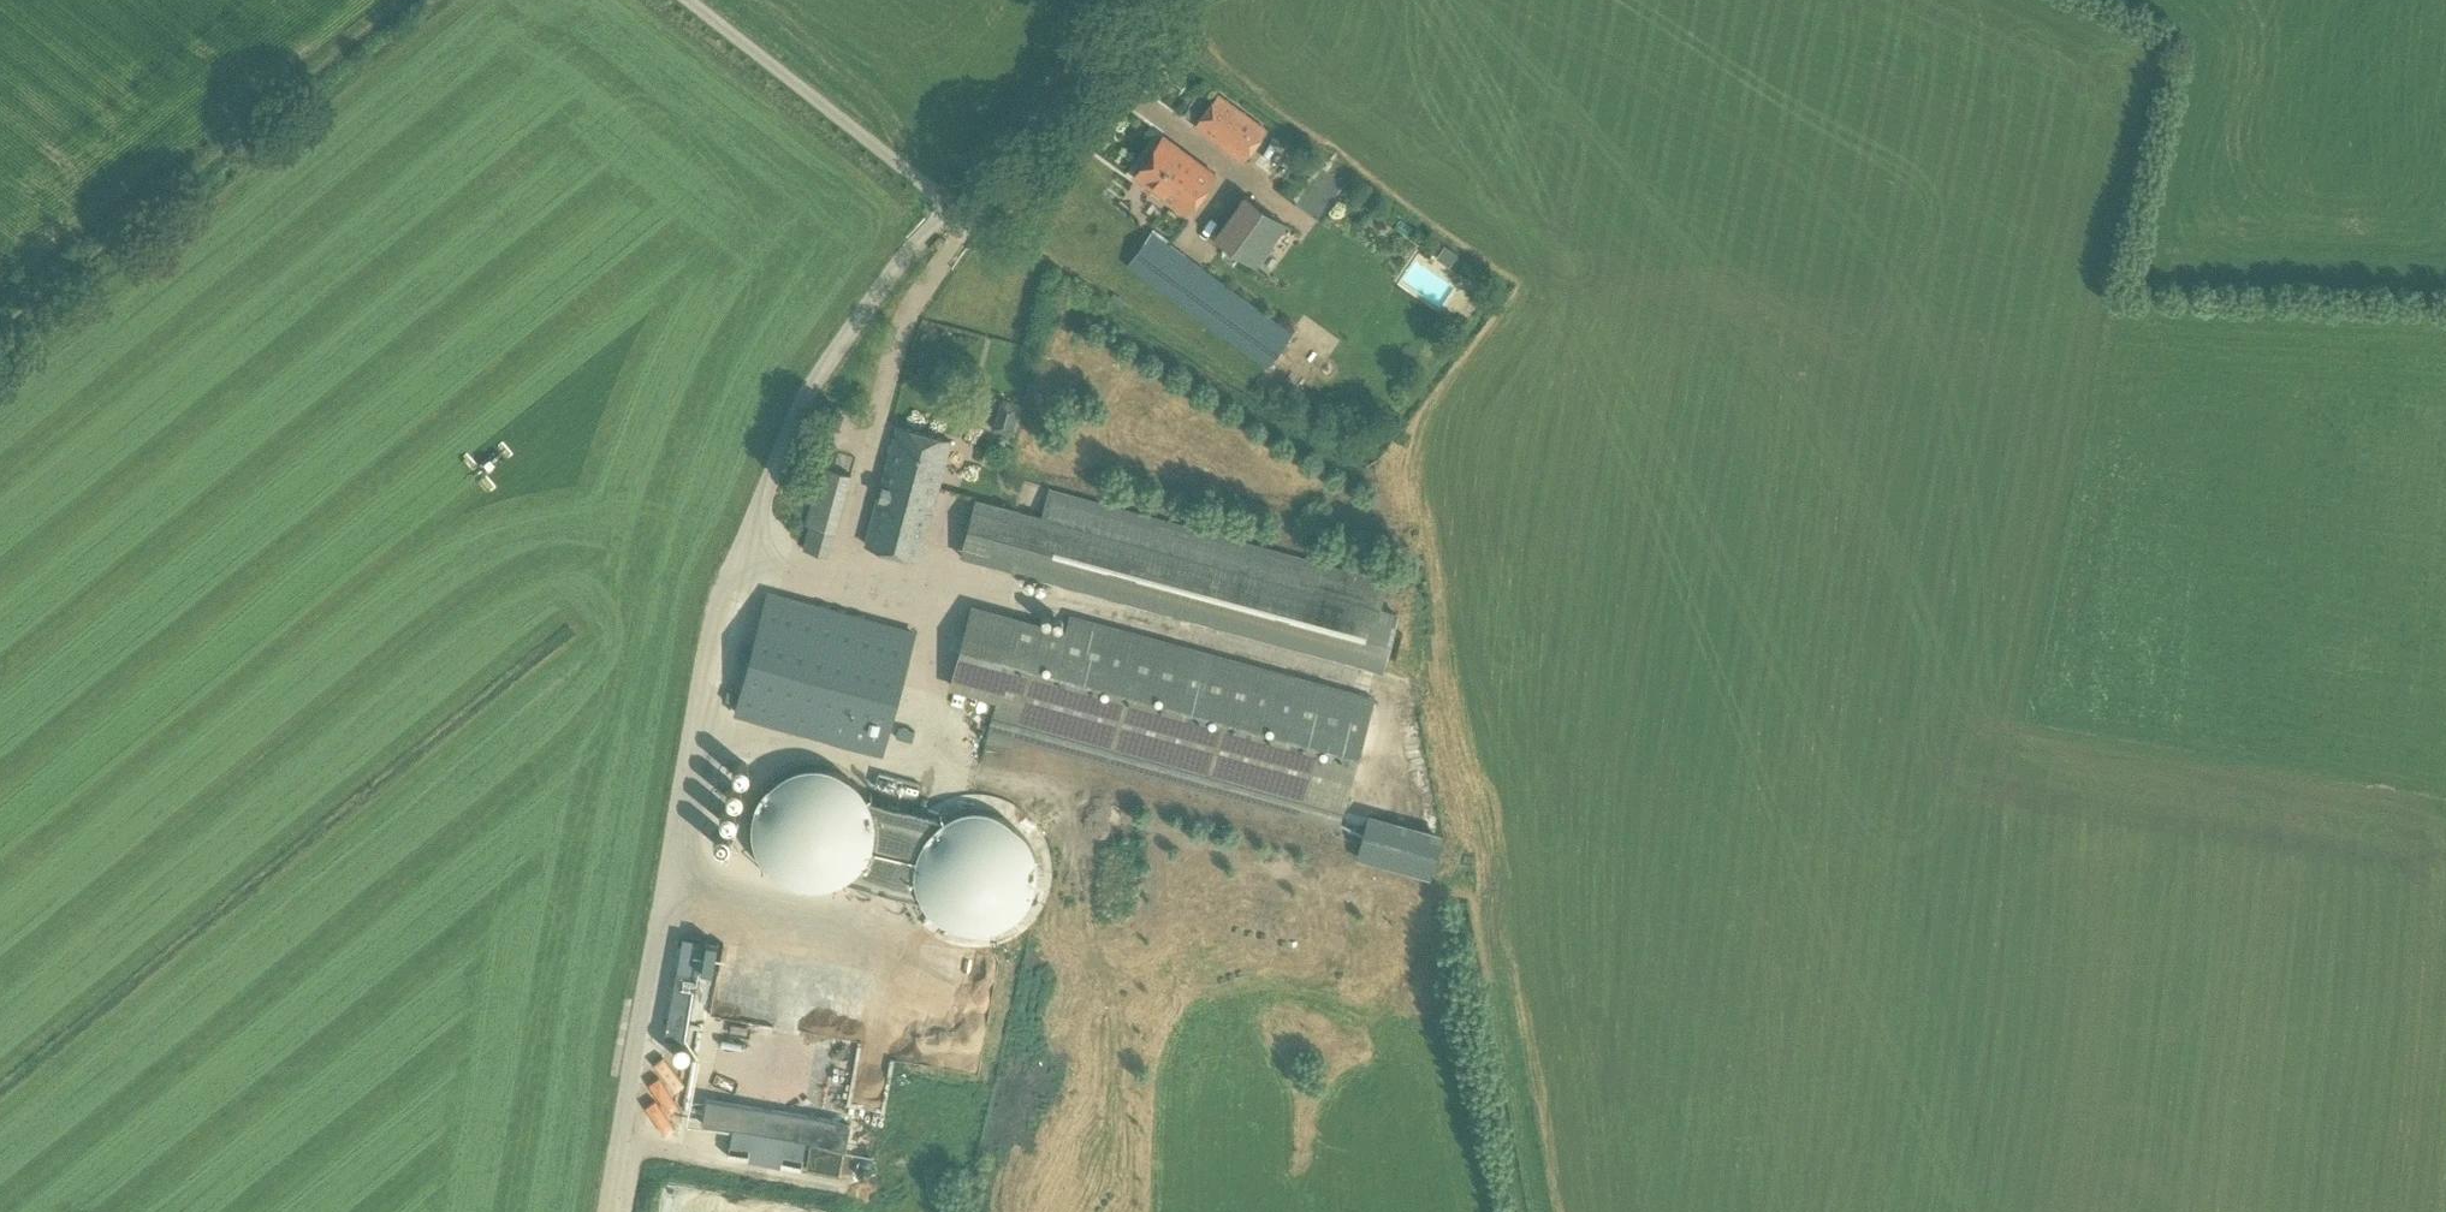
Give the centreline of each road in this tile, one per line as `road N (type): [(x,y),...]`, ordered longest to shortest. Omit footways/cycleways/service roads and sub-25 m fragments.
road 1 (track): [(597,1211),(711,634),(837,325),(946,210)]
road 2 (unclassified): [(688,0),(972,227),(1141,0)]
road 3 (track): [(415,0),(0,319)]

